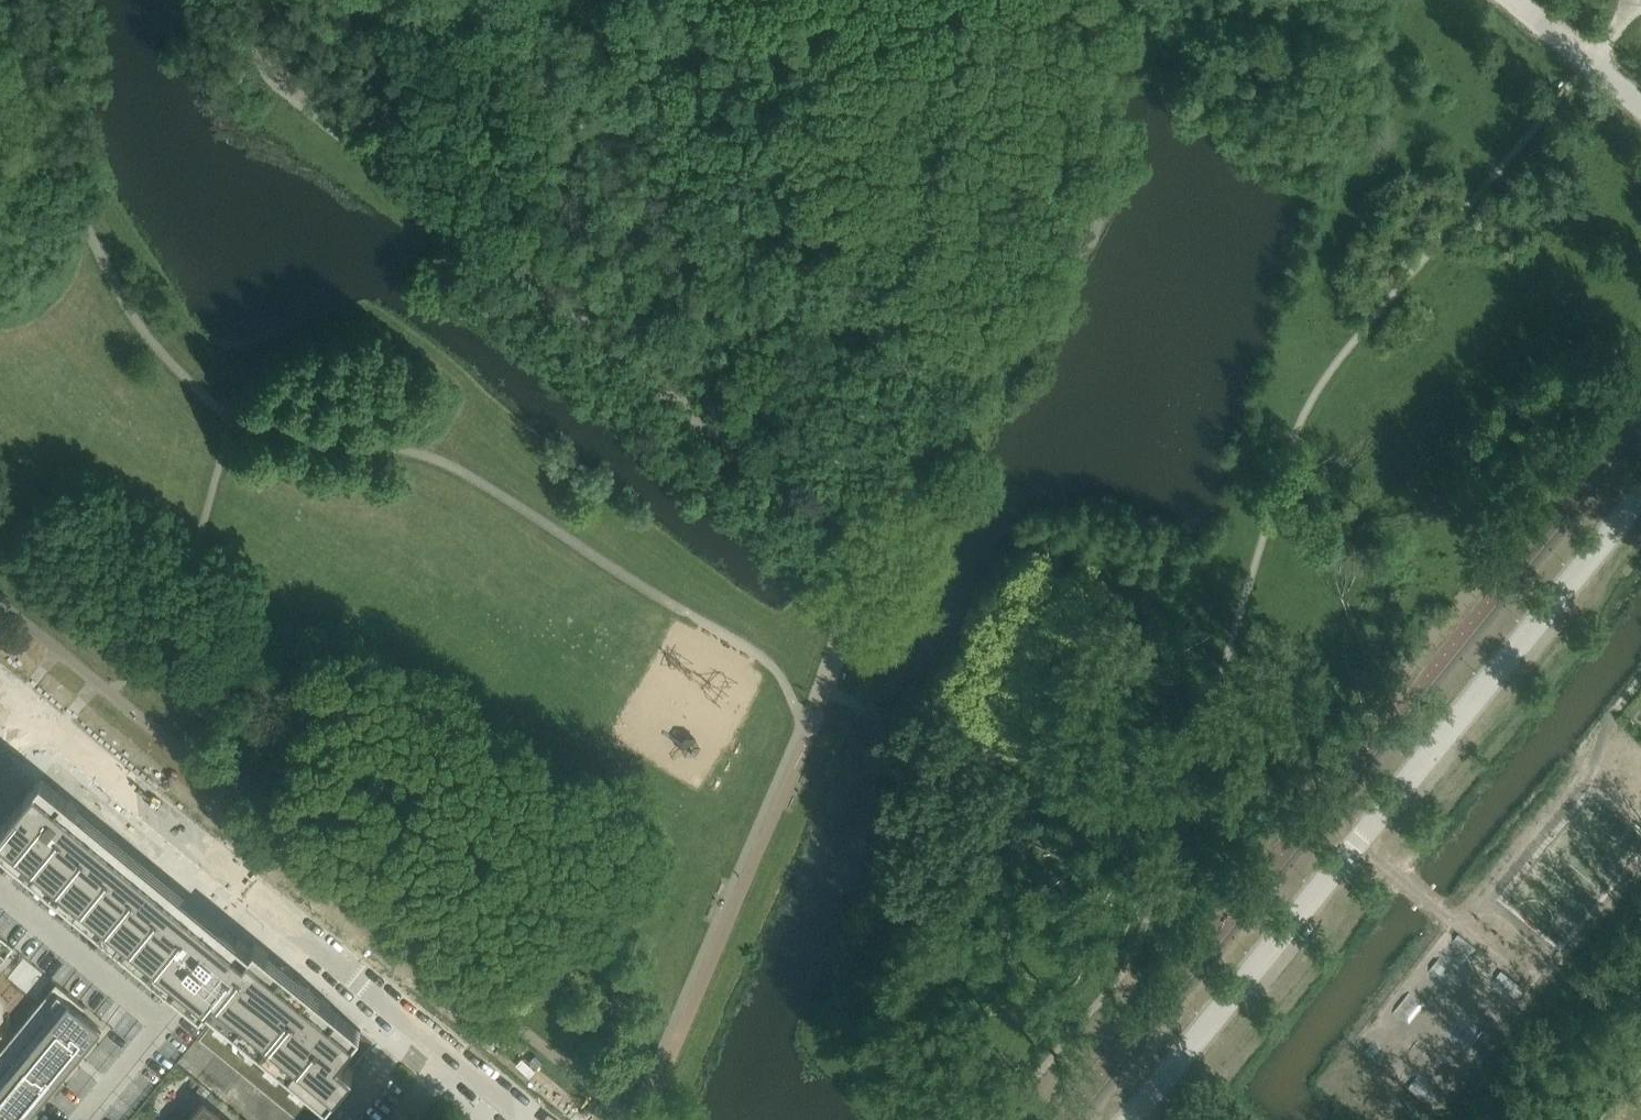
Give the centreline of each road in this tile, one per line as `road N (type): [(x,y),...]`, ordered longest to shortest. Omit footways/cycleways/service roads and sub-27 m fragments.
road 1 (unclassified): [(1131,1119),(1640,496)]
road 2 (residential): [(535,1119),(38,715)]

